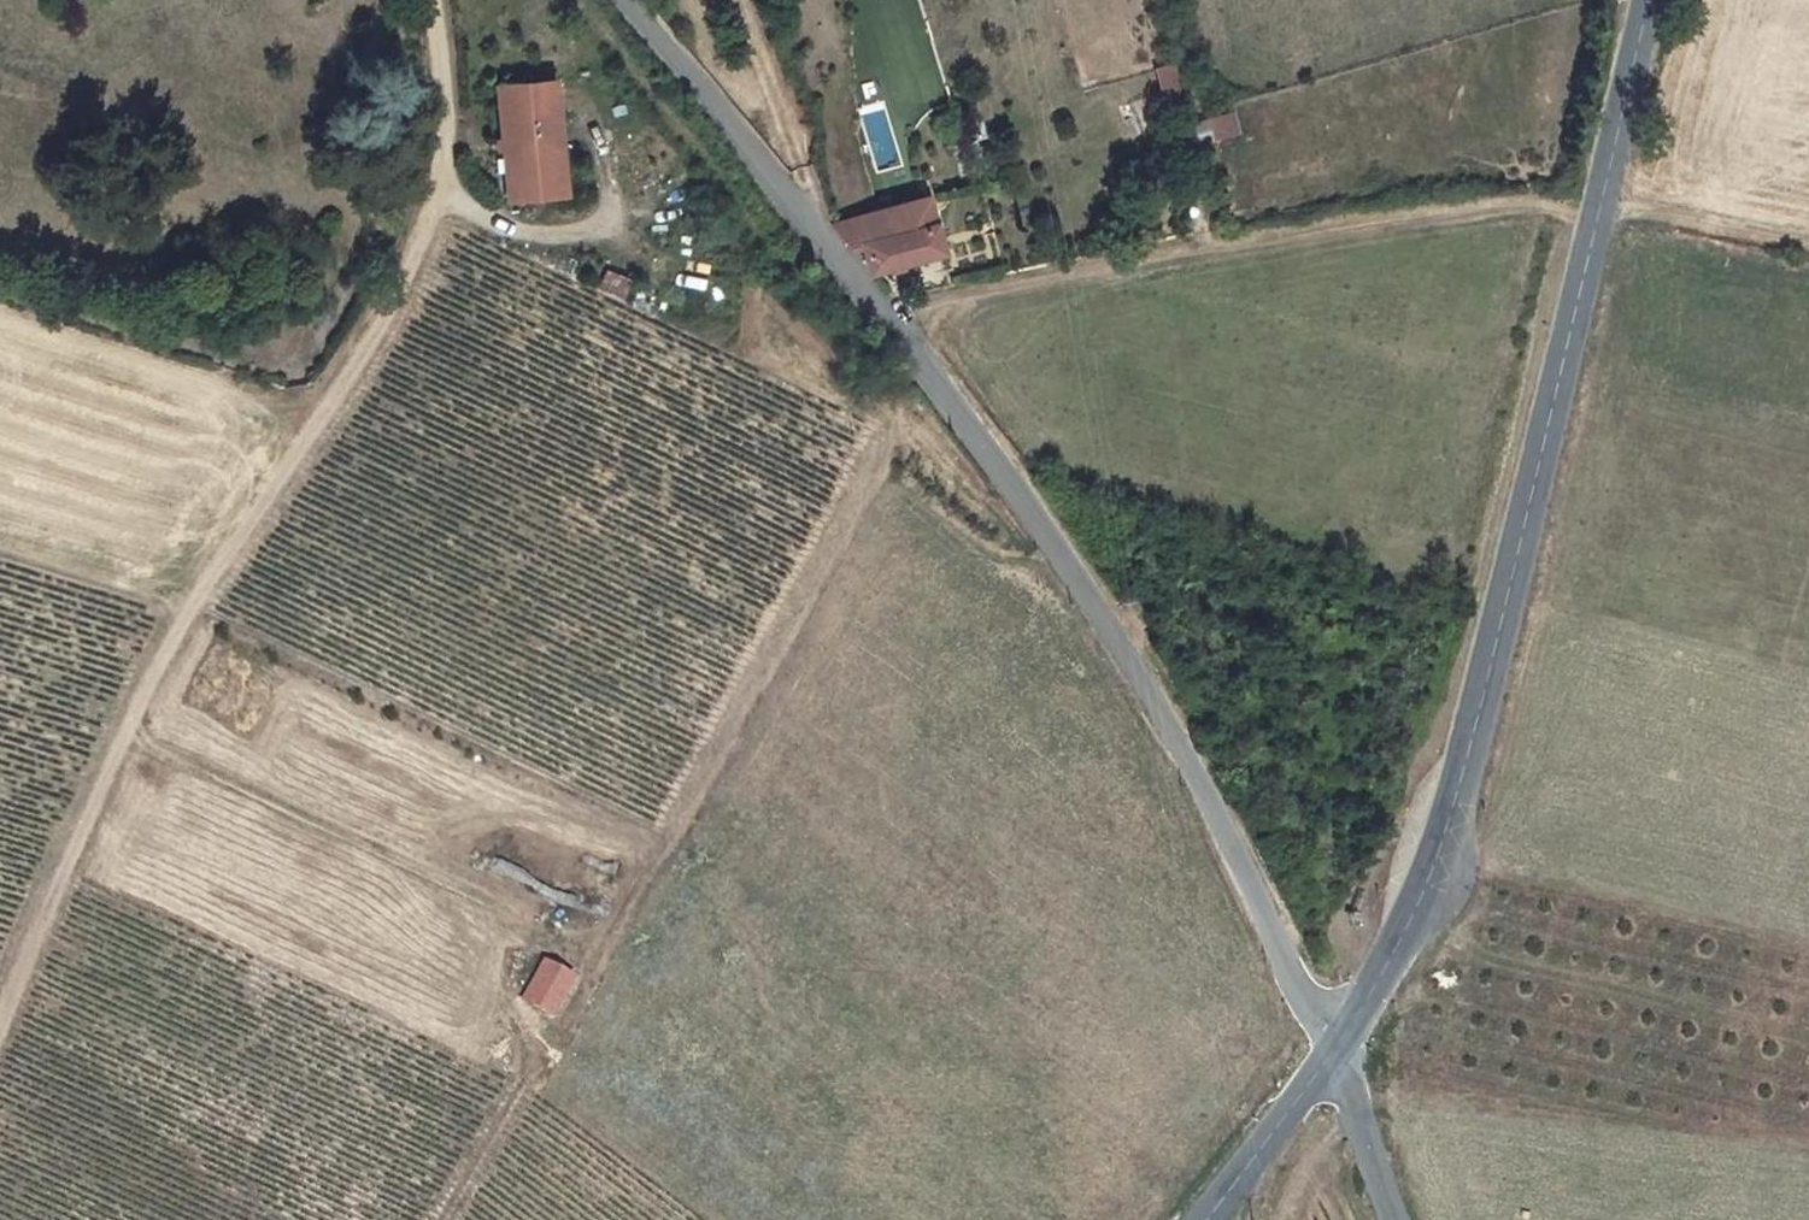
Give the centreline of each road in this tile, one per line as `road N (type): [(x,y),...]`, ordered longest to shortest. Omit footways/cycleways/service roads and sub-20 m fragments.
road 1 (unclassified): [(1334,1056),(1223,821),(1033,510),(682,71),(613,0)]
road 2 (track): [(429,0),(441,64),(438,174),(410,262),(367,346),(189,611),(0,1028)]
road 3 (tertiary): [(1334,1056),(1417,904),(1437,841),(1645,0)]
road 4 (track): [(447,1219),(896,419),(916,360)]
road 5 (track): [(879,313),(1343,189),(1484,197),(1808,250)]
road 6 (tertiary): [(1207,1219),(1334,1056)]
road 7 (track): [(0,554),(189,611)]
road 8 (tertiary): [(1334,1056),(1392,1219)]

